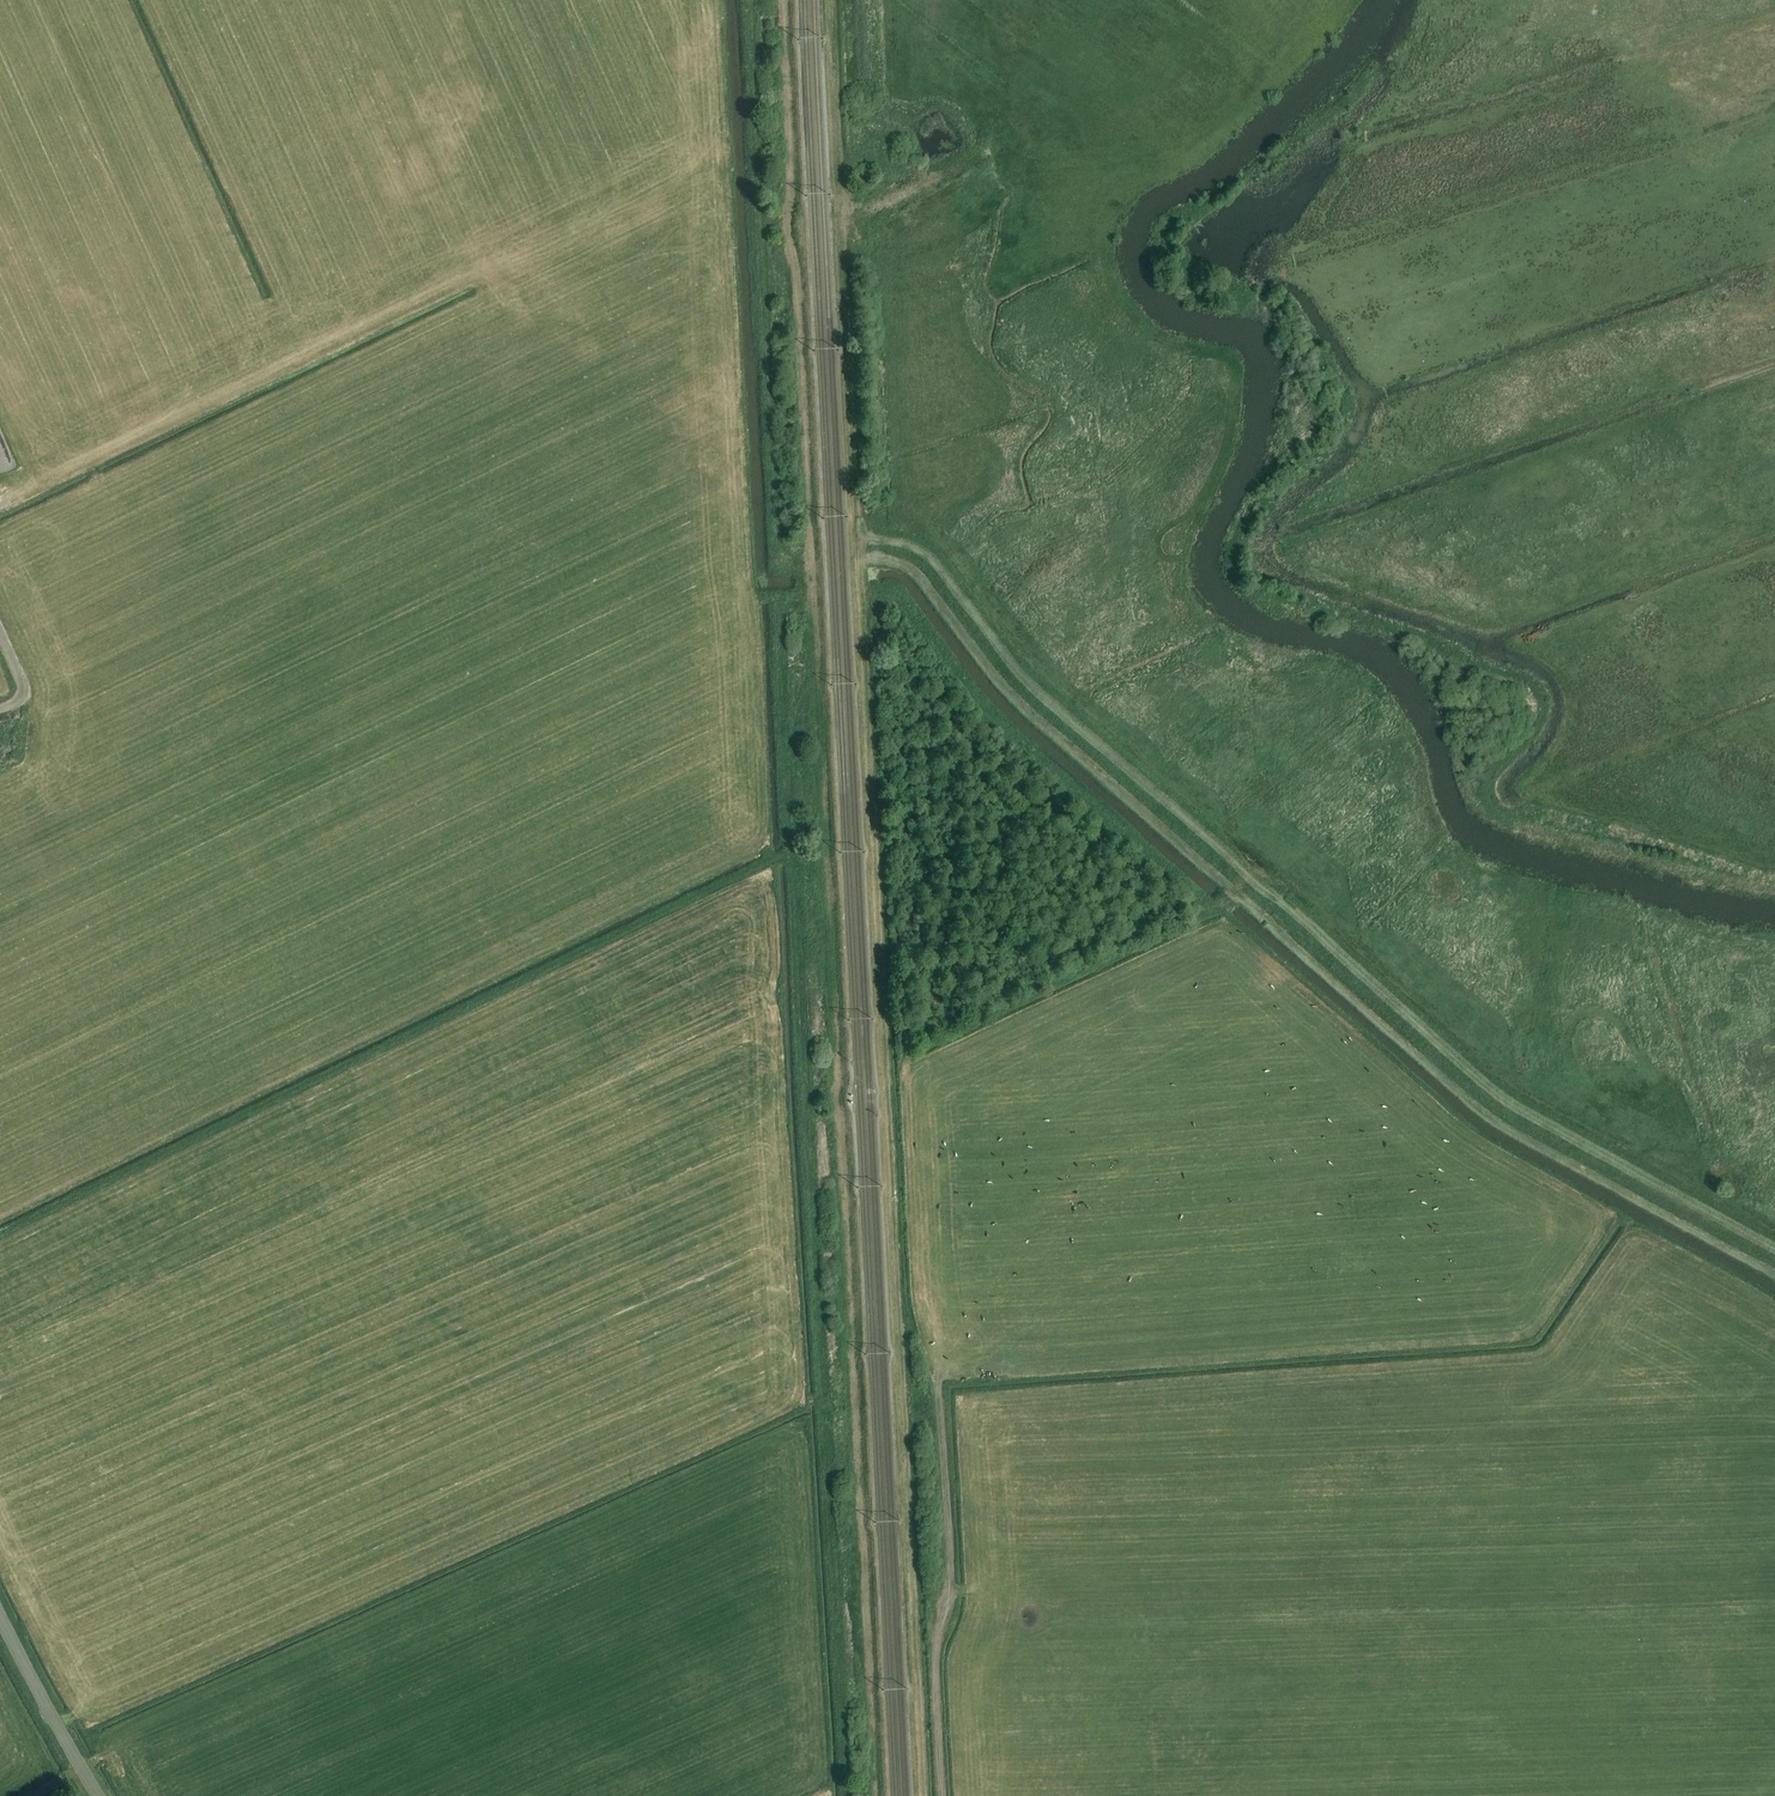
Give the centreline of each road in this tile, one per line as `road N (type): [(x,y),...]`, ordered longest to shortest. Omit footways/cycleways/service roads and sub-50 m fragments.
road 1 (track): [(943,1375),(953,1590),(935,1640),(942,1795)]
road 2 (unclassified): [(99,1795),(0,1615)]

